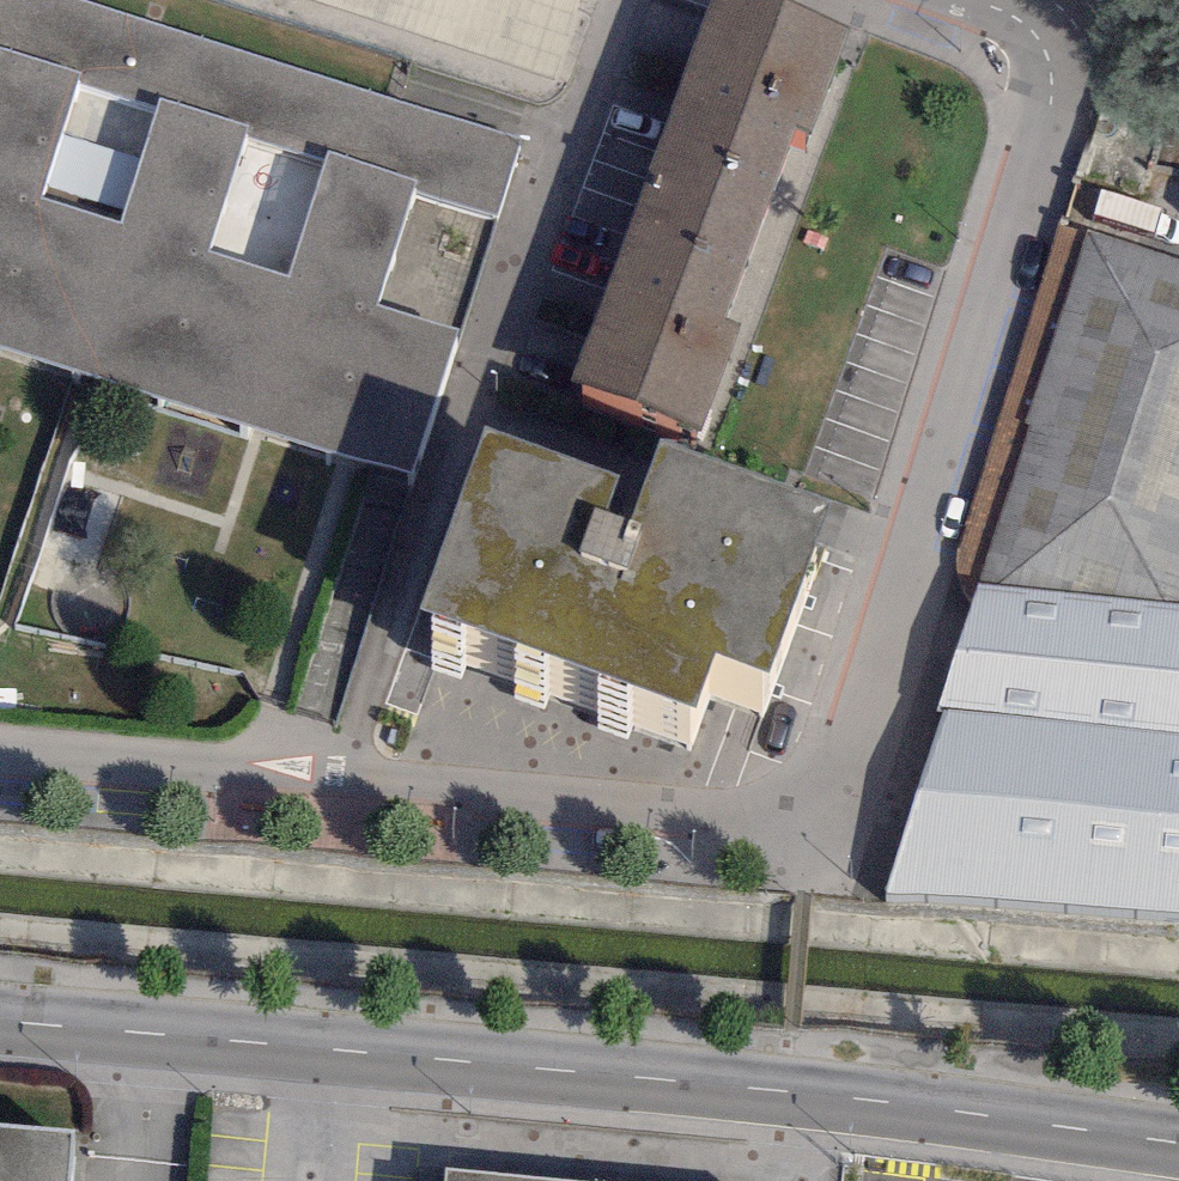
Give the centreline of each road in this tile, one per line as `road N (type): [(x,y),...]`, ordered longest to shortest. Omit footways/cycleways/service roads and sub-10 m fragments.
road 1 (unclassified): [(0,1021),(784,1092),(1178,1144)]
road 2 (residential): [(336,774),(816,818),(833,807)]
road 3 (residential): [(1075,47),(915,520)]
road 4 (residential): [(469,402),(634,460),(658,430),(915,520)]
road 5 (residential): [(469,402),(621,0)]
road 6 (residential): [(336,774),(469,402)]
road 7 (residential): [(0,749),(336,774)]
road 8 (residential): [(915,520),(833,807)]
road 9 (residential): [(924,0),(1075,47)]

